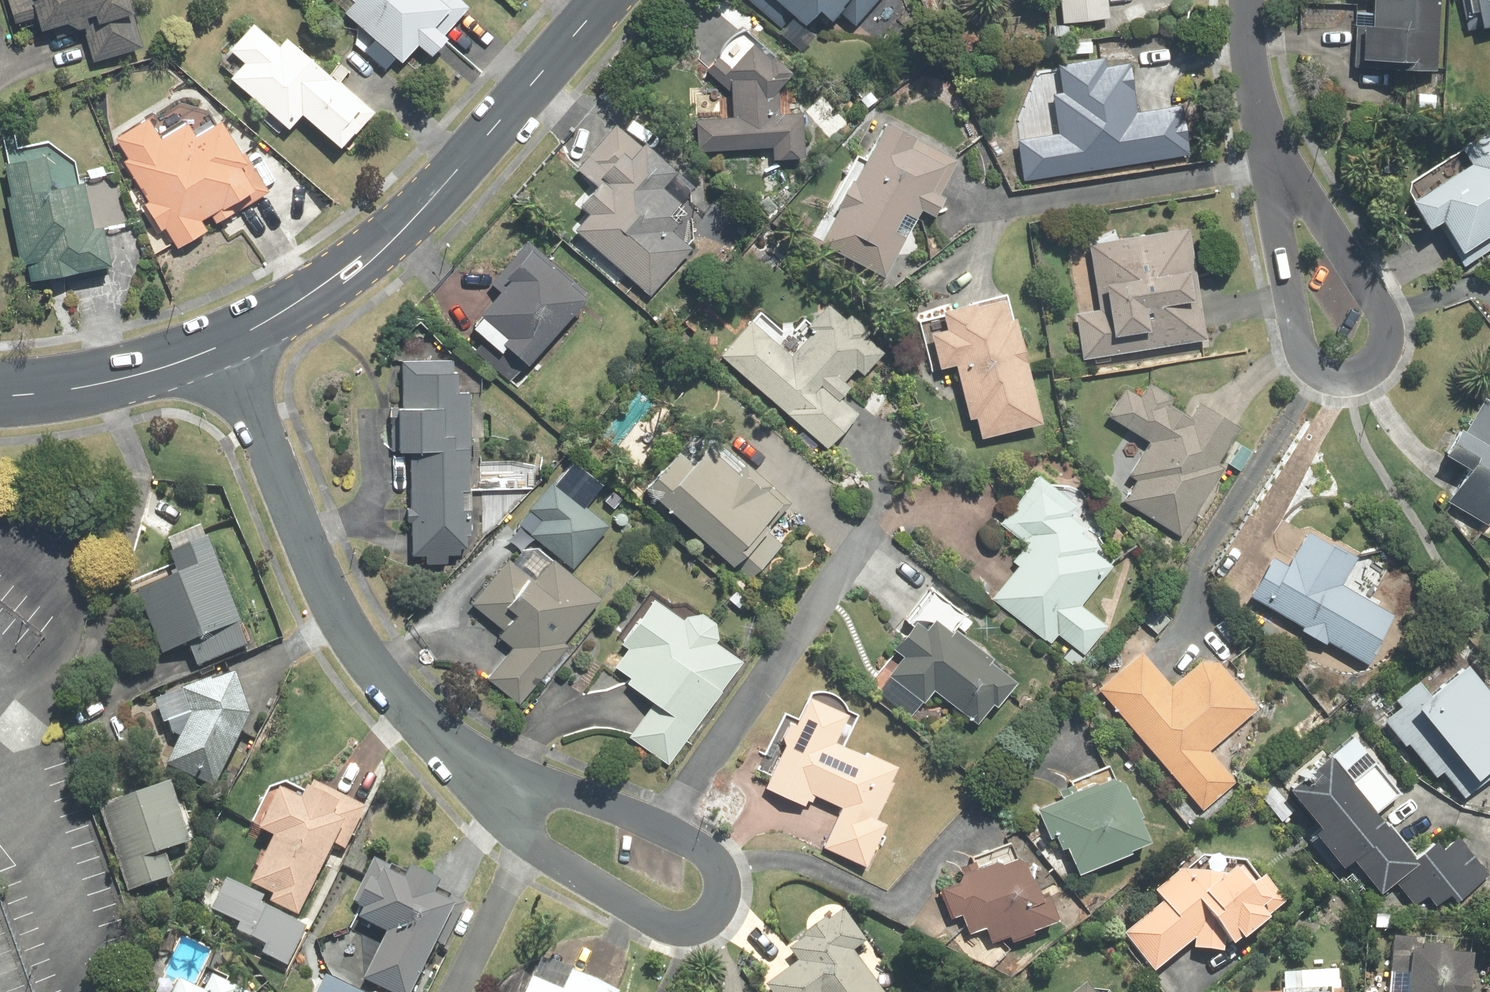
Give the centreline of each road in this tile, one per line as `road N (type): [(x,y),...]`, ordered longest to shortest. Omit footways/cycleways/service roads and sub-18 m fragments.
road 1 (residential): [(459,755),(690,846),(718,870),(715,910),(681,927),(651,918),(557,863),(496,804)]
road 2 (unclassified): [(228,346),(397,235),(607,0)]
road 3 (residential): [(459,755),(386,681),(327,596),(228,346)]
road 4 (residential): [(1276,162),(1370,289),(1384,321),(1376,361),(1349,377)]
road 5 (residential): [(1349,377),(1317,370),(1295,340),(1276,162)]
road 6 (unclassified): [(0,395),(107,384),(228,346)]
road 7 (residential): [(1276,162),(1244,43),(1247,0)]

